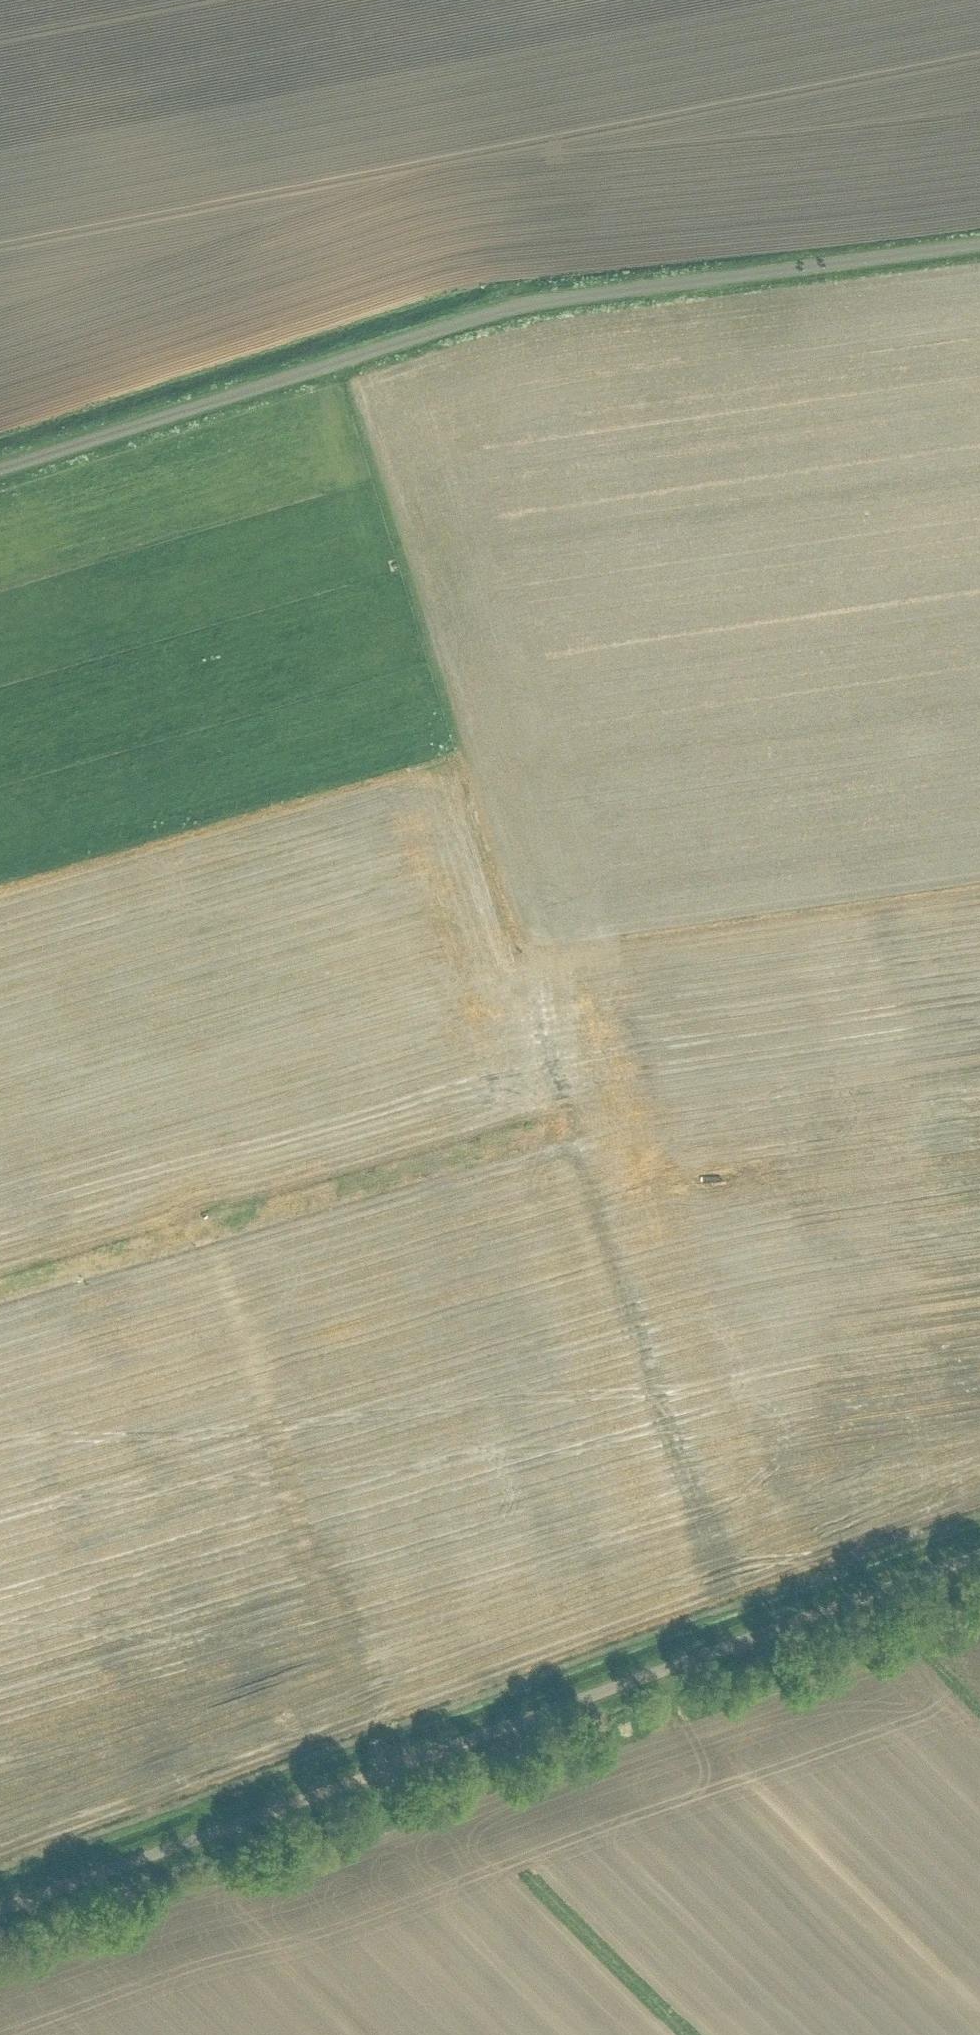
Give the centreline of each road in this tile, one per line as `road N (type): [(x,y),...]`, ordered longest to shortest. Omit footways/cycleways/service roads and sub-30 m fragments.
road 1 (unclassified): [(0,1909),(979,1555)]
road 2 (unclassified): [(0,468),(504,308),(979,243)]

